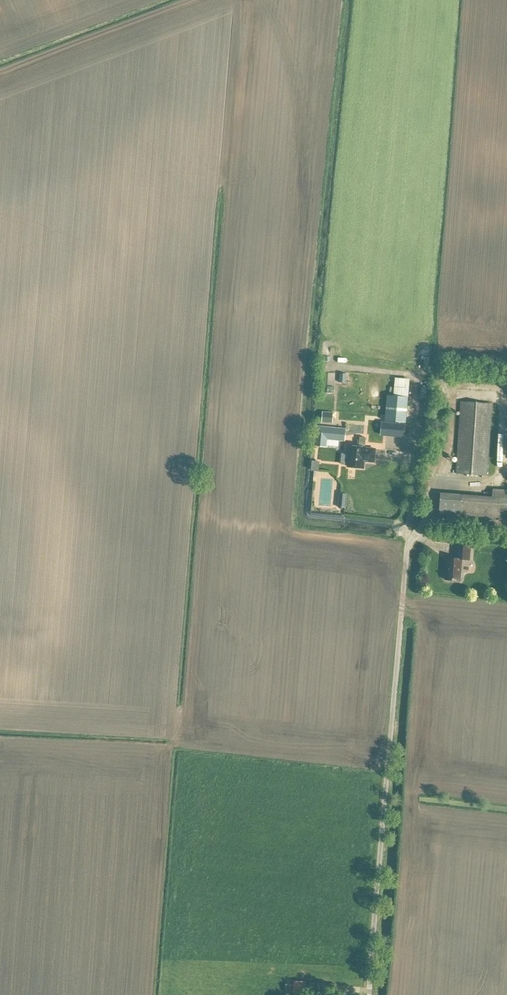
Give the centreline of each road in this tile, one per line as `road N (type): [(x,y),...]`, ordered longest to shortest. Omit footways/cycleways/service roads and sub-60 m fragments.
road 1 (unclassified): [(369,994),(416,374)]

